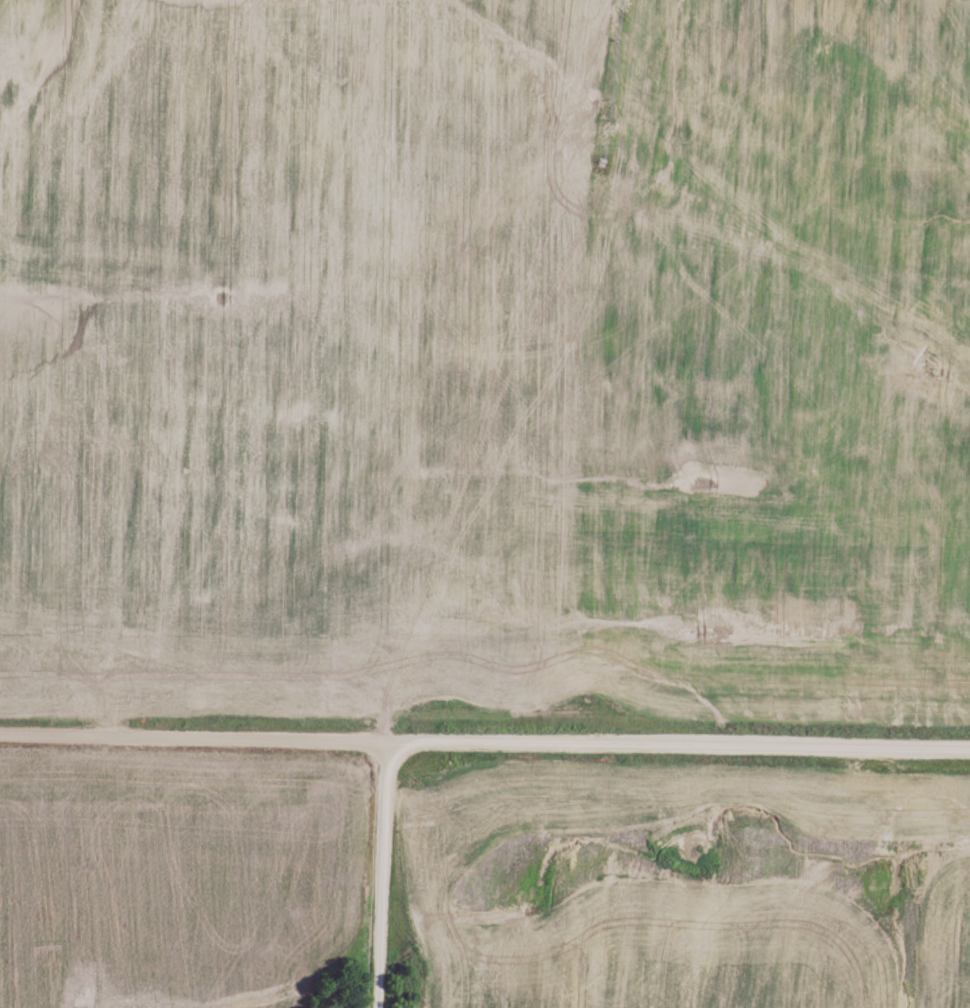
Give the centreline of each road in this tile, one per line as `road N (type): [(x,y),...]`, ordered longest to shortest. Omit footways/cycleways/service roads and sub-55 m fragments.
road 1 (residential): [(0,739),(969,748)]
road 2 (residential): [(387,1007),(391,745)]

